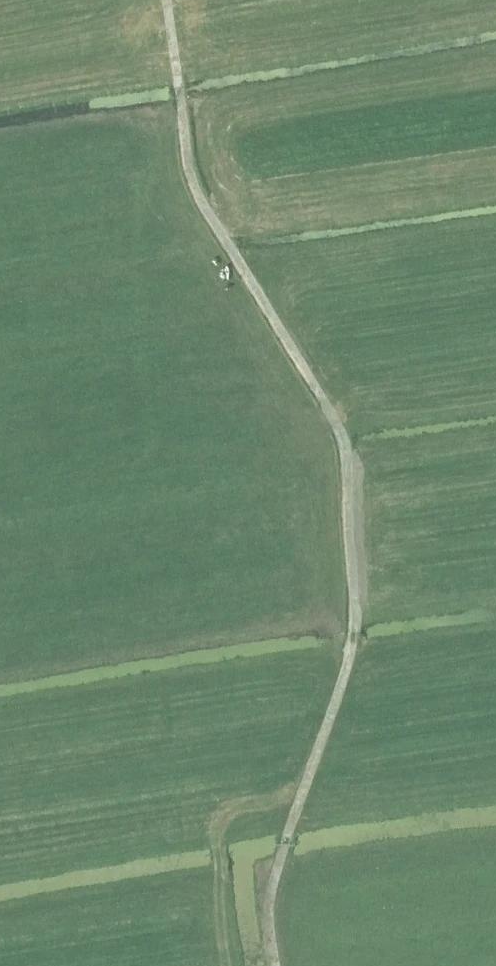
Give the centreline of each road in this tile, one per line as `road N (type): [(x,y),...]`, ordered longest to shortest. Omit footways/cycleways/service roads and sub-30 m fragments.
road 1 (track): [(166,0),(188,175),(342,434),(355,598),(349,649),(272,900),(276,965)]

